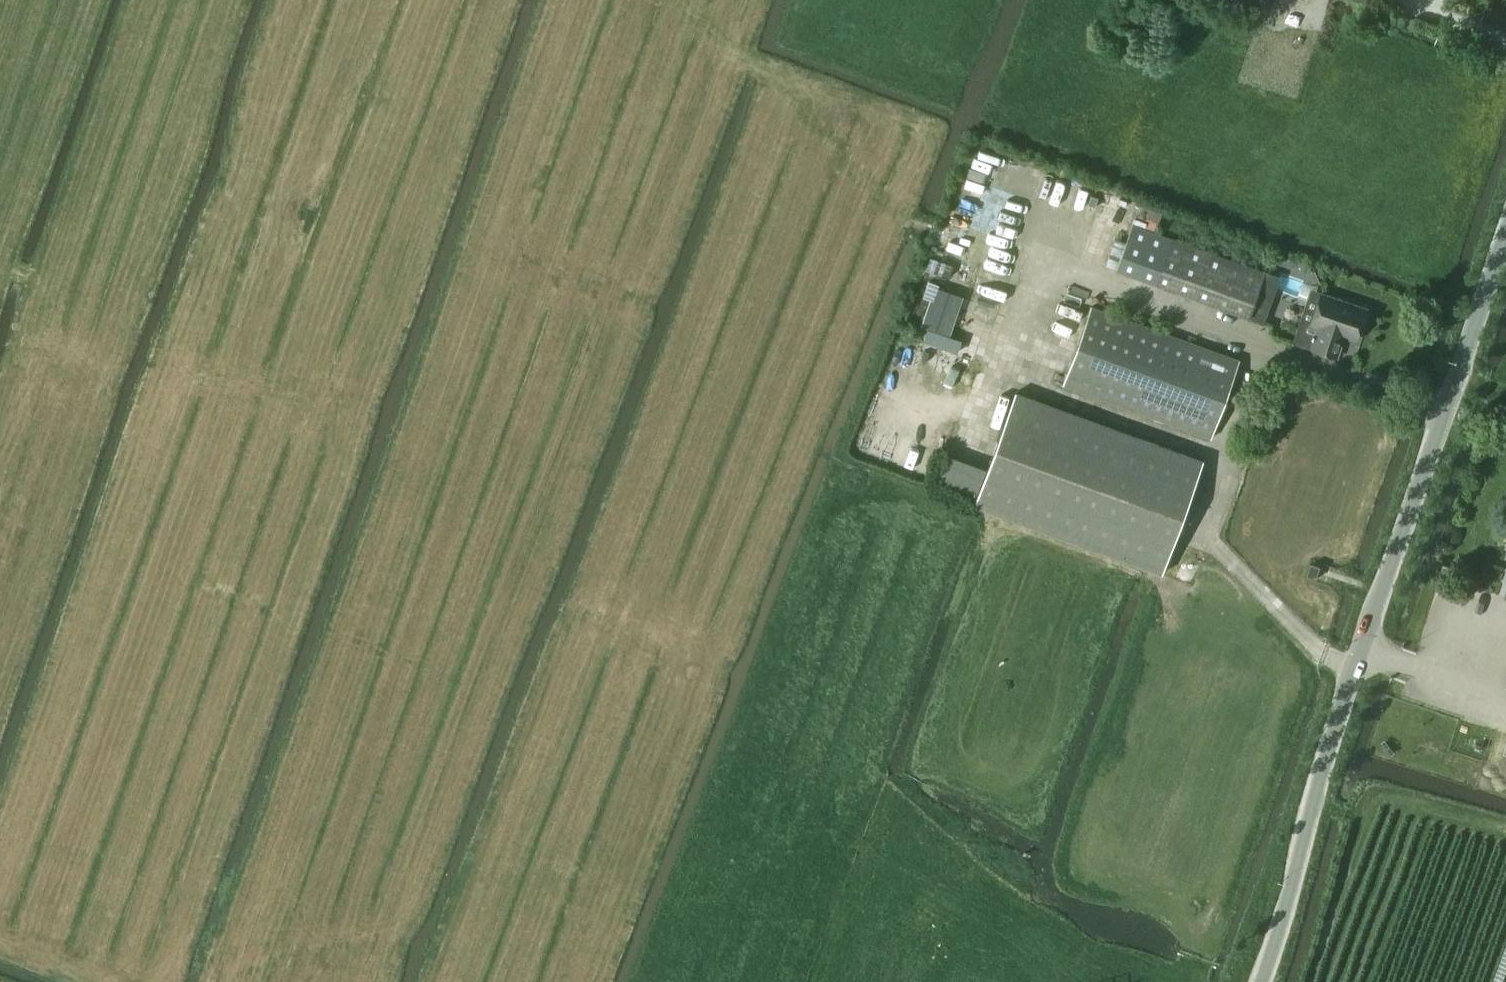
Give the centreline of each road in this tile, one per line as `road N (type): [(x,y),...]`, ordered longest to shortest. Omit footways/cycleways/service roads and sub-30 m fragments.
road 1 (unclassified): [(1262,981),(1358,667),(1505,240)]

